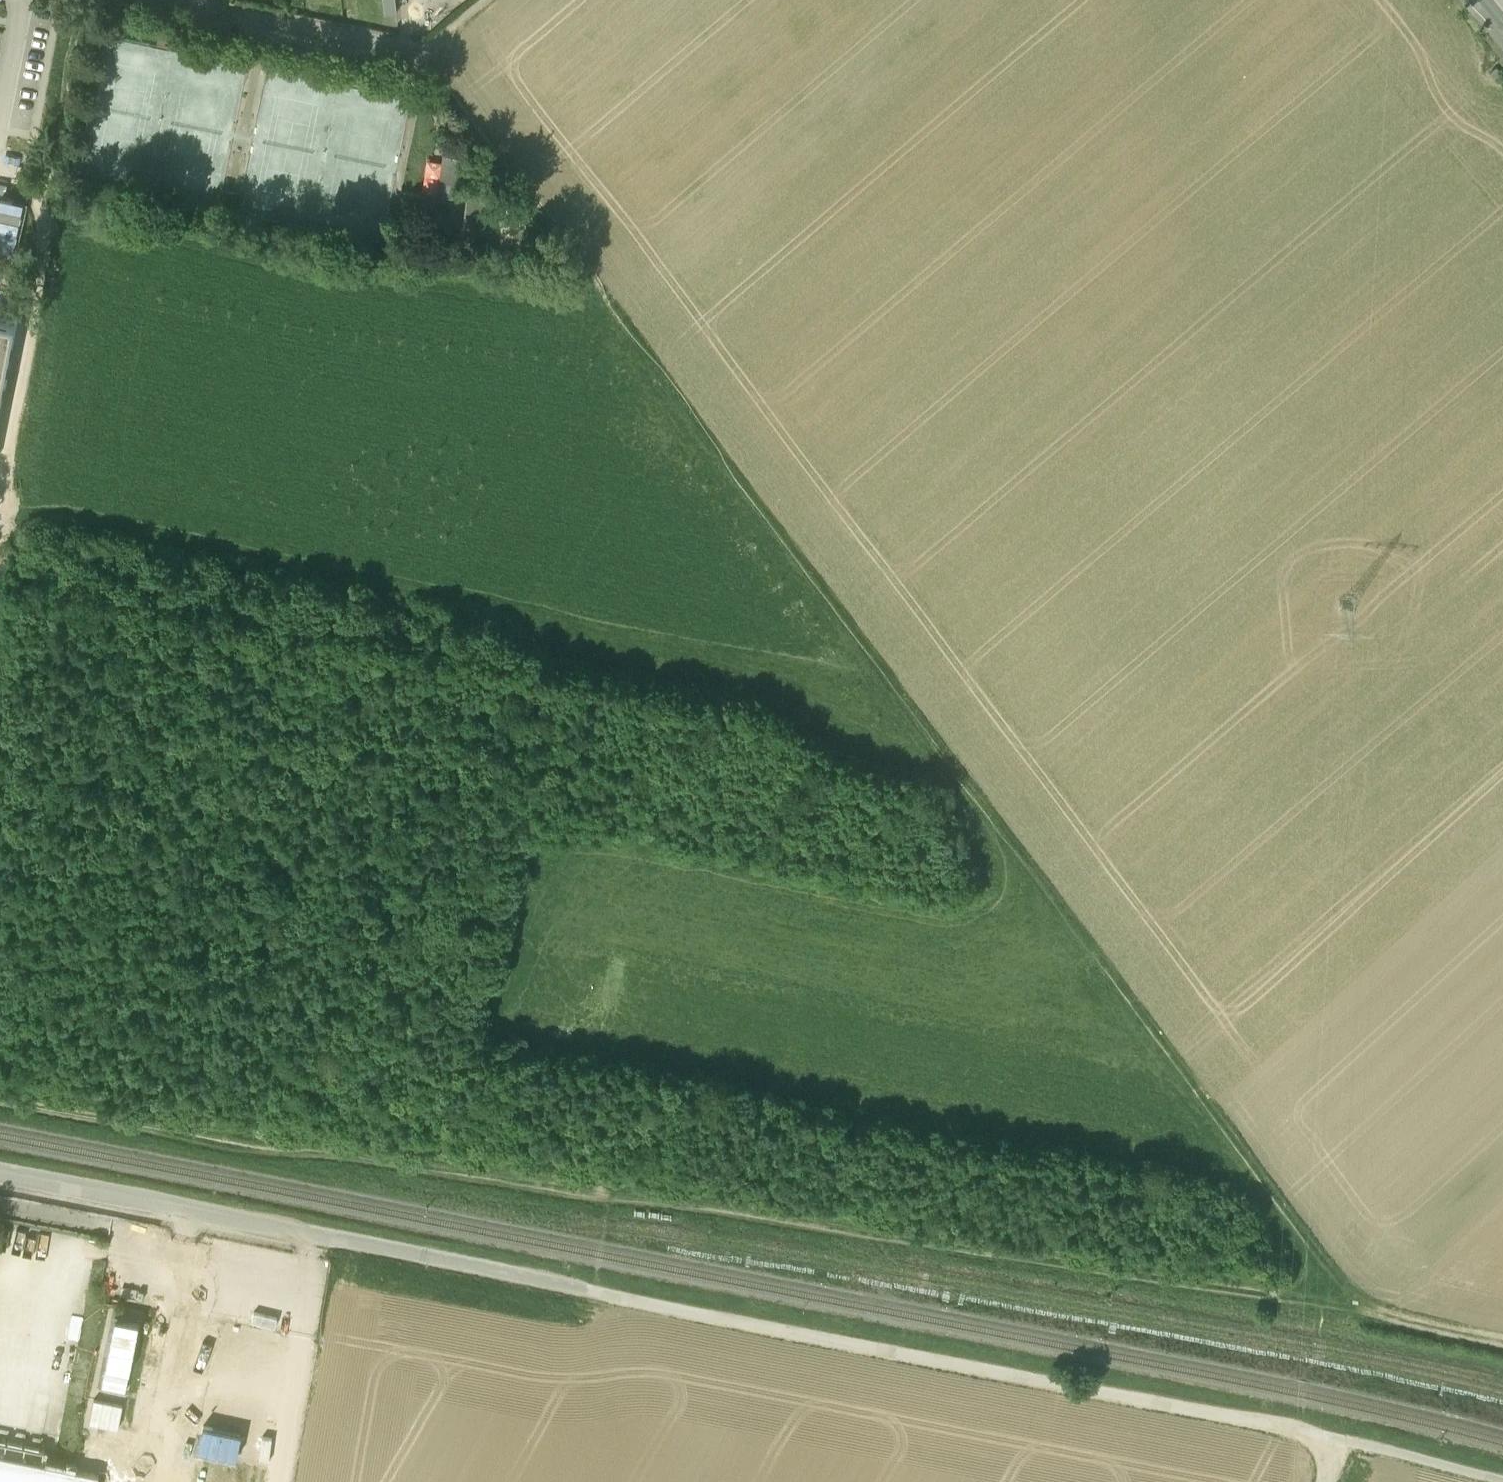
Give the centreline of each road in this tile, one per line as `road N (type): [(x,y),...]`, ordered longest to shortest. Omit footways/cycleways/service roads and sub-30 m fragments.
road 1 (track): [(1322,1293),(1307,1245),(1213,1099),(424,50)]
road 2 (track): [(330,1236),(1336,1437)]
road 3 (residential): [(0,1174),(330,1236)]
road 4 (track): [(1336,1437),(1502,1481)]

